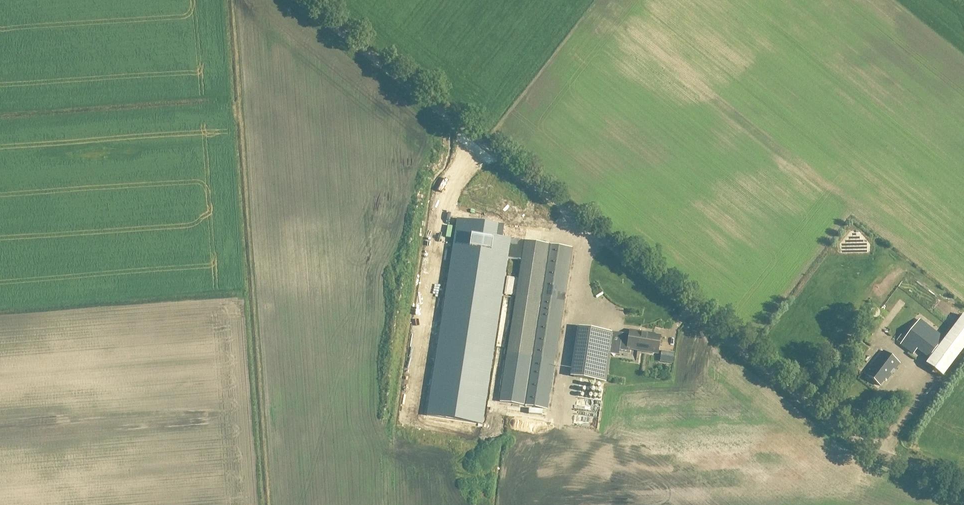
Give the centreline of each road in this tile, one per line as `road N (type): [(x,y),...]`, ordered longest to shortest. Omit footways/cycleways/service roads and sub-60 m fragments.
road 1 (unclassified): [(963,486),(871,451),(294,0)]

